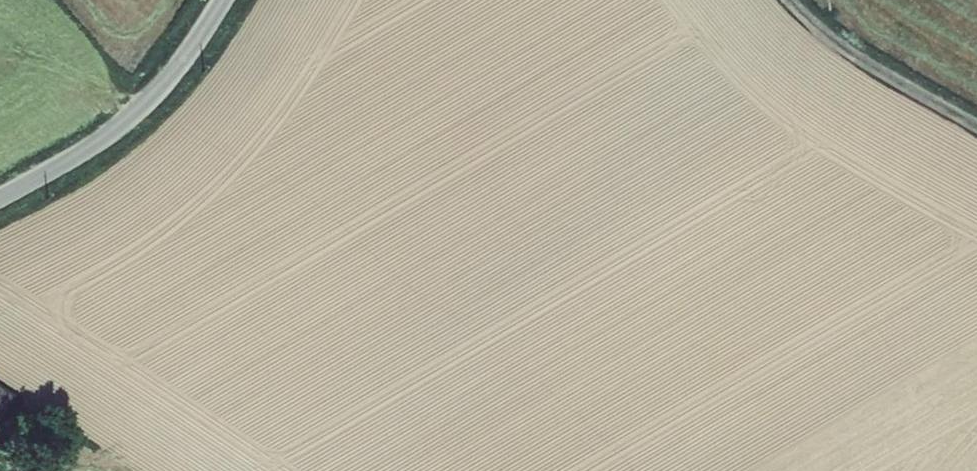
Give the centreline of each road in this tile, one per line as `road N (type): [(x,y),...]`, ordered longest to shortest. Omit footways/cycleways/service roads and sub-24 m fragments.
road 1 (unclassified): [(0,197),(78,154),(150,98),(223,0)]

